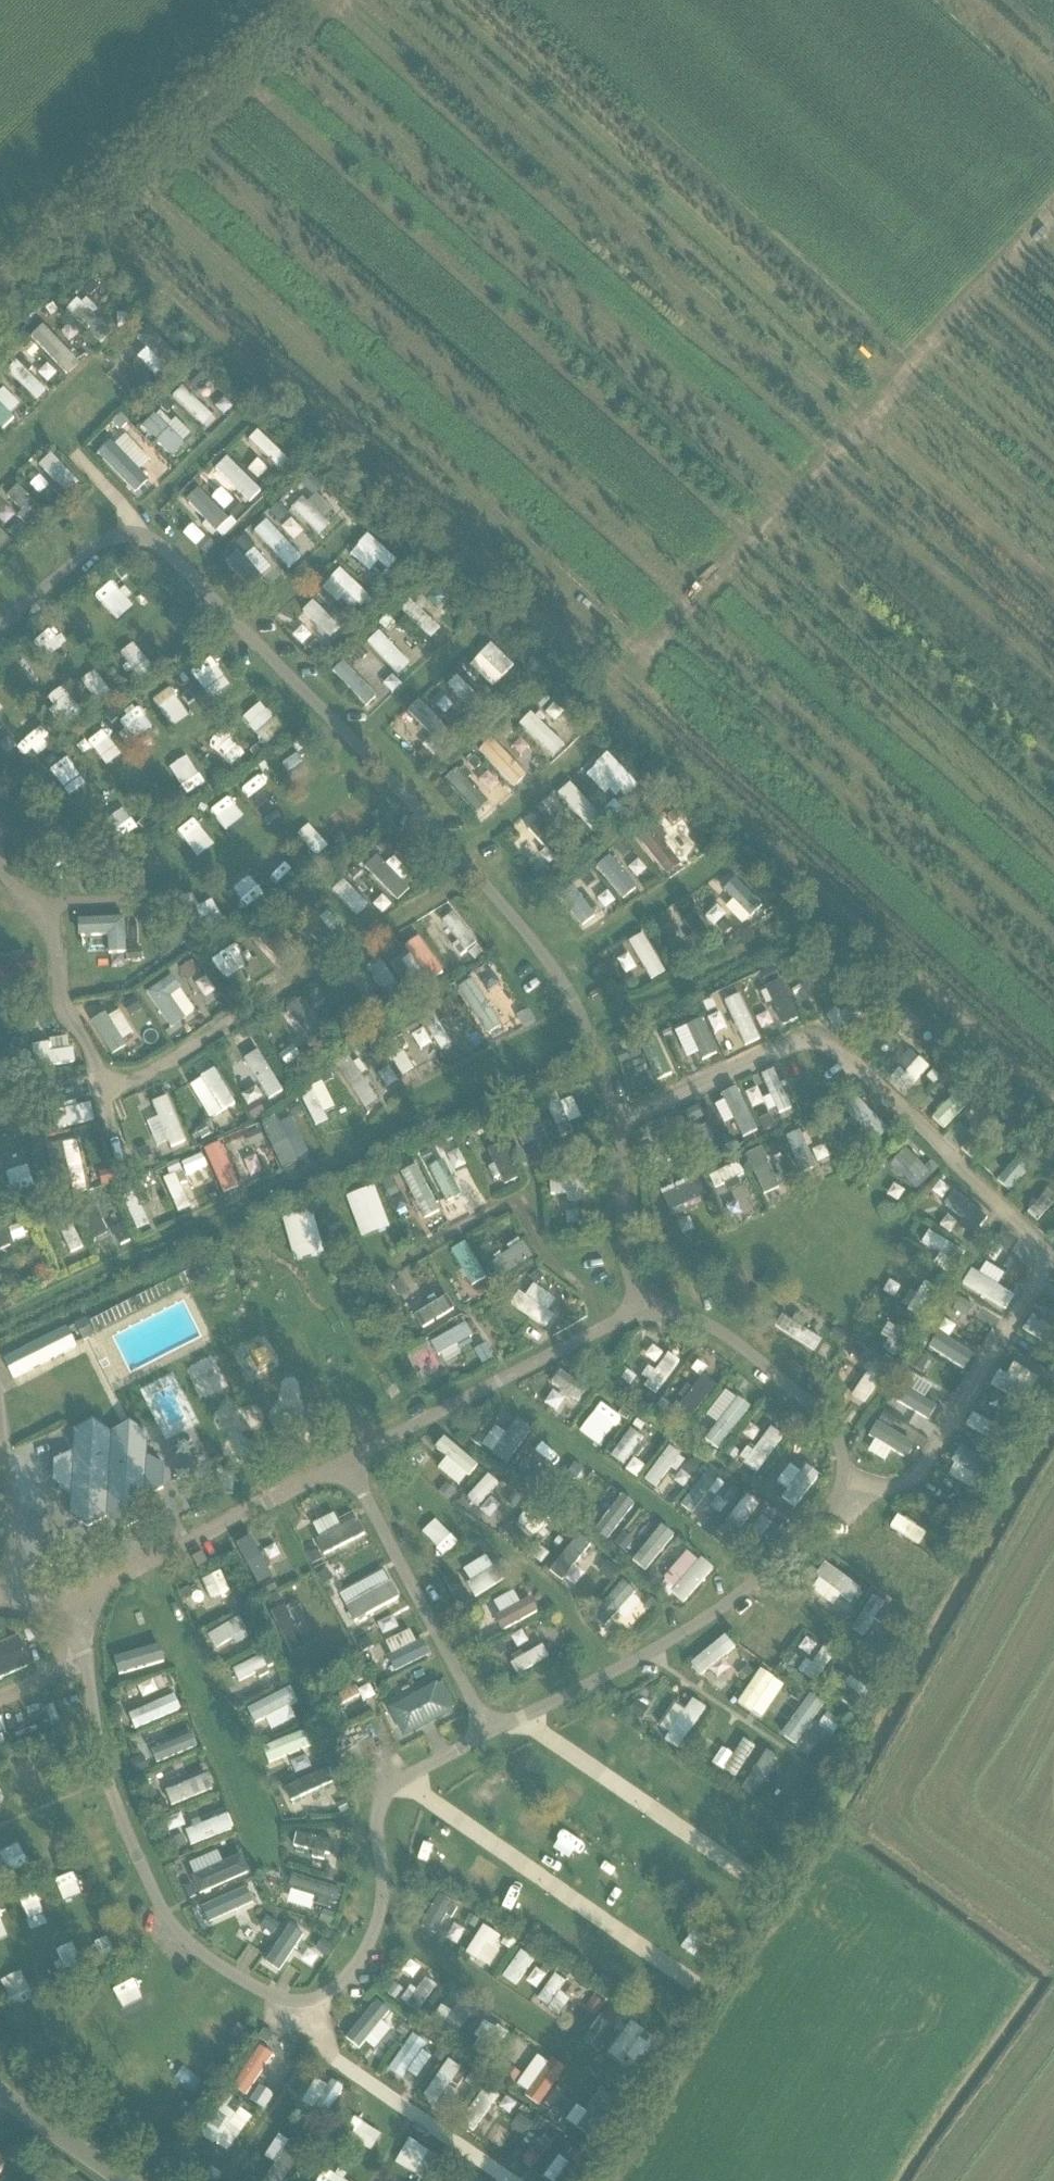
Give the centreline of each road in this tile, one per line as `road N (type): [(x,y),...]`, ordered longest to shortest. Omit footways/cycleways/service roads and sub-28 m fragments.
road 1 (track): [(0,286),(287,0)]
road 2 (unclassified): [(122,2180),(0,2096)]

